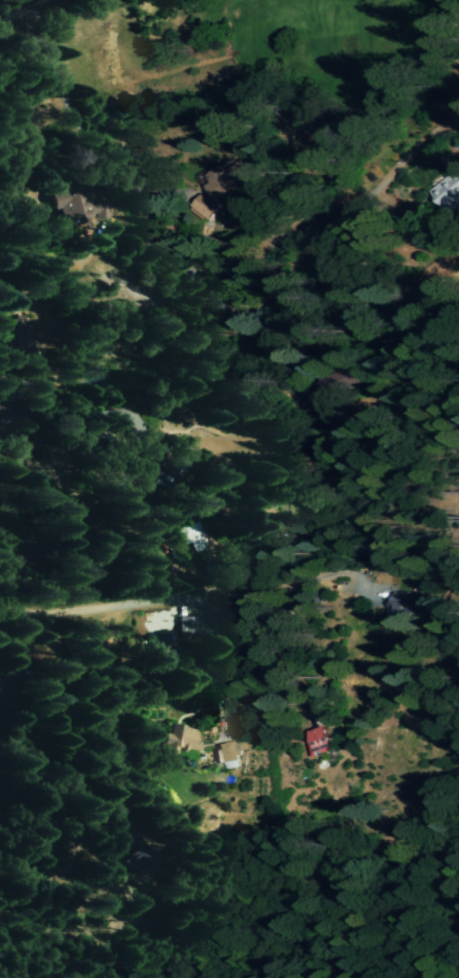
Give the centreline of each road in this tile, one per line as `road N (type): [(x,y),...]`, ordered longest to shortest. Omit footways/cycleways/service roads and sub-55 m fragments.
road 1 (residential): [(22,11),(92,147),(227,315),(249,325),(283,302),(423,132),(454,111)]
road 2 (residential): [(354,575),(8,607)]
road 3 (residential): [(31,694),(14,663),(0,520)]

